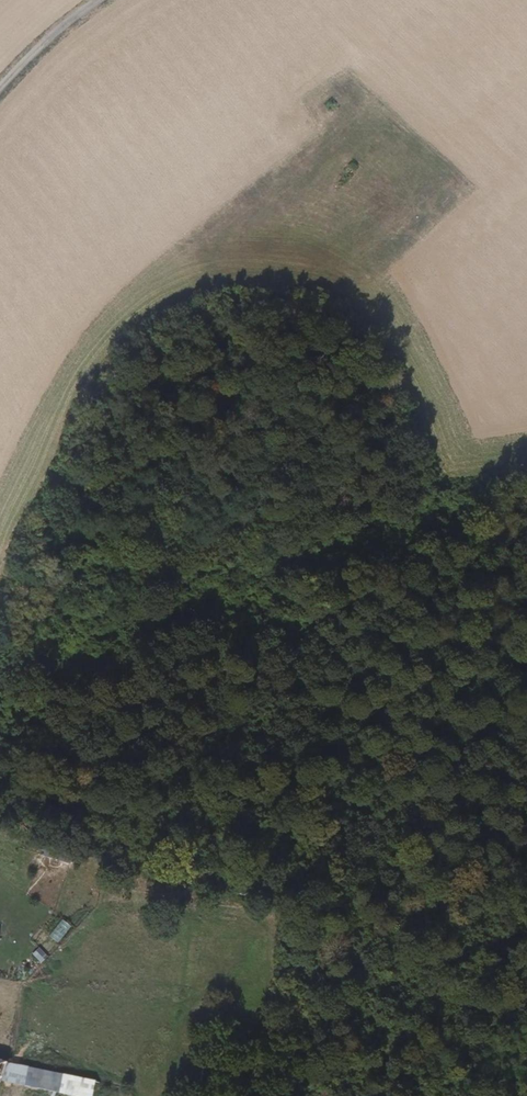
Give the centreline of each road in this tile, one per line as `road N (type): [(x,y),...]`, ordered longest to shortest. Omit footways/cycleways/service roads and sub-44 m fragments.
road 1 (track): [(0,80),(90,0)]

